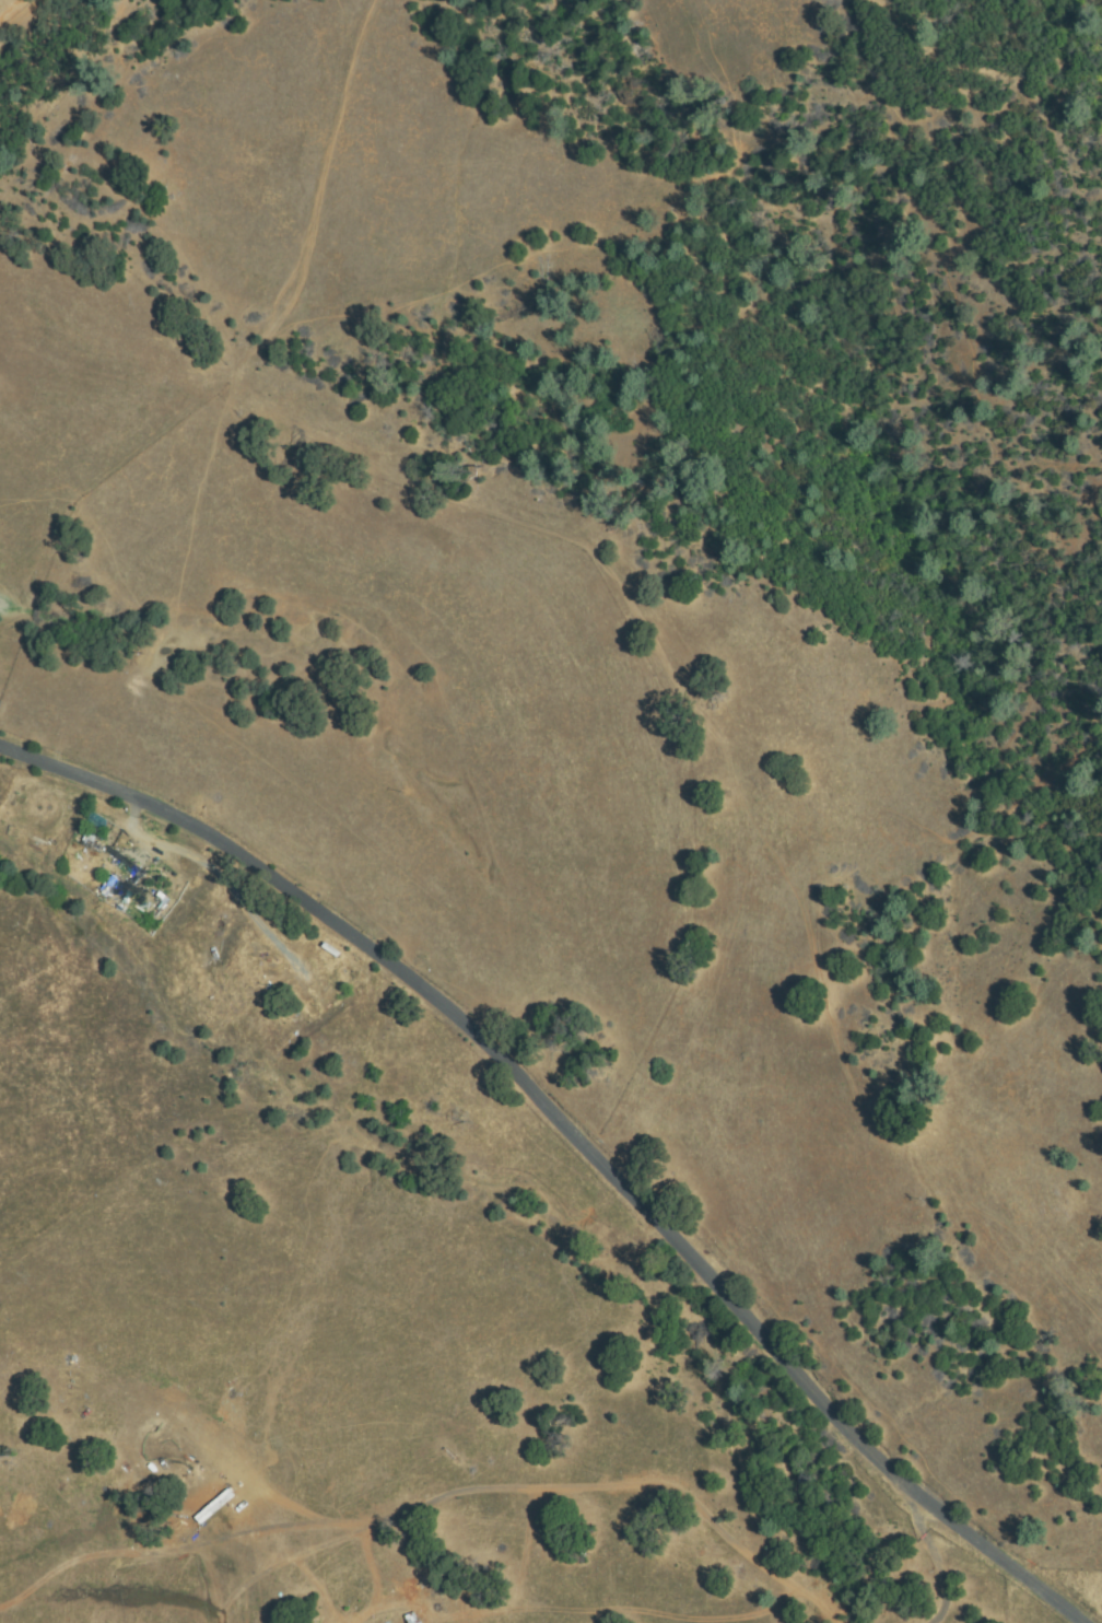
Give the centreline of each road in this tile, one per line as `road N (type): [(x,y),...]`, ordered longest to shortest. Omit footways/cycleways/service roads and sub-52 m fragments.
road 1 (tertiary): [(1081,1622),(845,1432),(622,1187),(437,1002),(218,839),(110,783),(0,746)]

